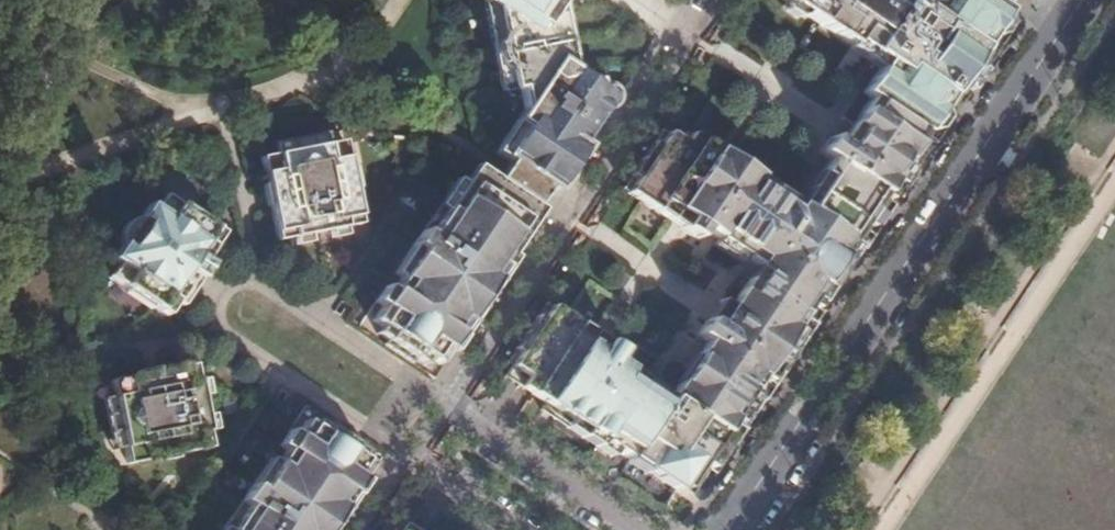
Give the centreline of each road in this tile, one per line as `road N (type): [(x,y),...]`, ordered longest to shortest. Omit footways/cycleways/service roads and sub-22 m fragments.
road 1 (residential): [(1080,0),(729,529)]
road 2 (residential): [(451,405),(725,0)]
road 3 (residential): [(616,529),(451,405)]
road 4 (residential): [(413,460),(518,529)]

